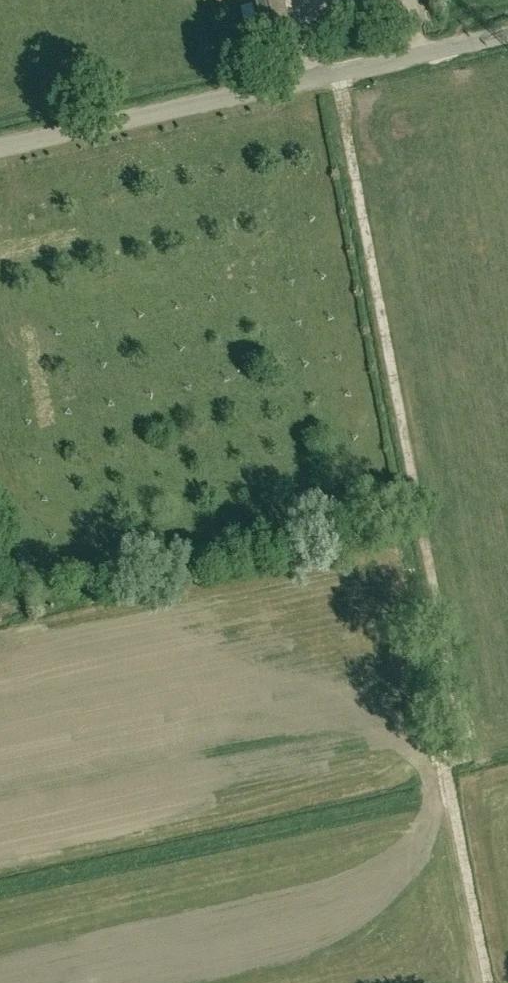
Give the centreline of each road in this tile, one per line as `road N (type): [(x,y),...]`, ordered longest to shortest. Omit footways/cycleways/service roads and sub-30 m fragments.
road 1 (unclassified): [(0,148),(507,34)]

